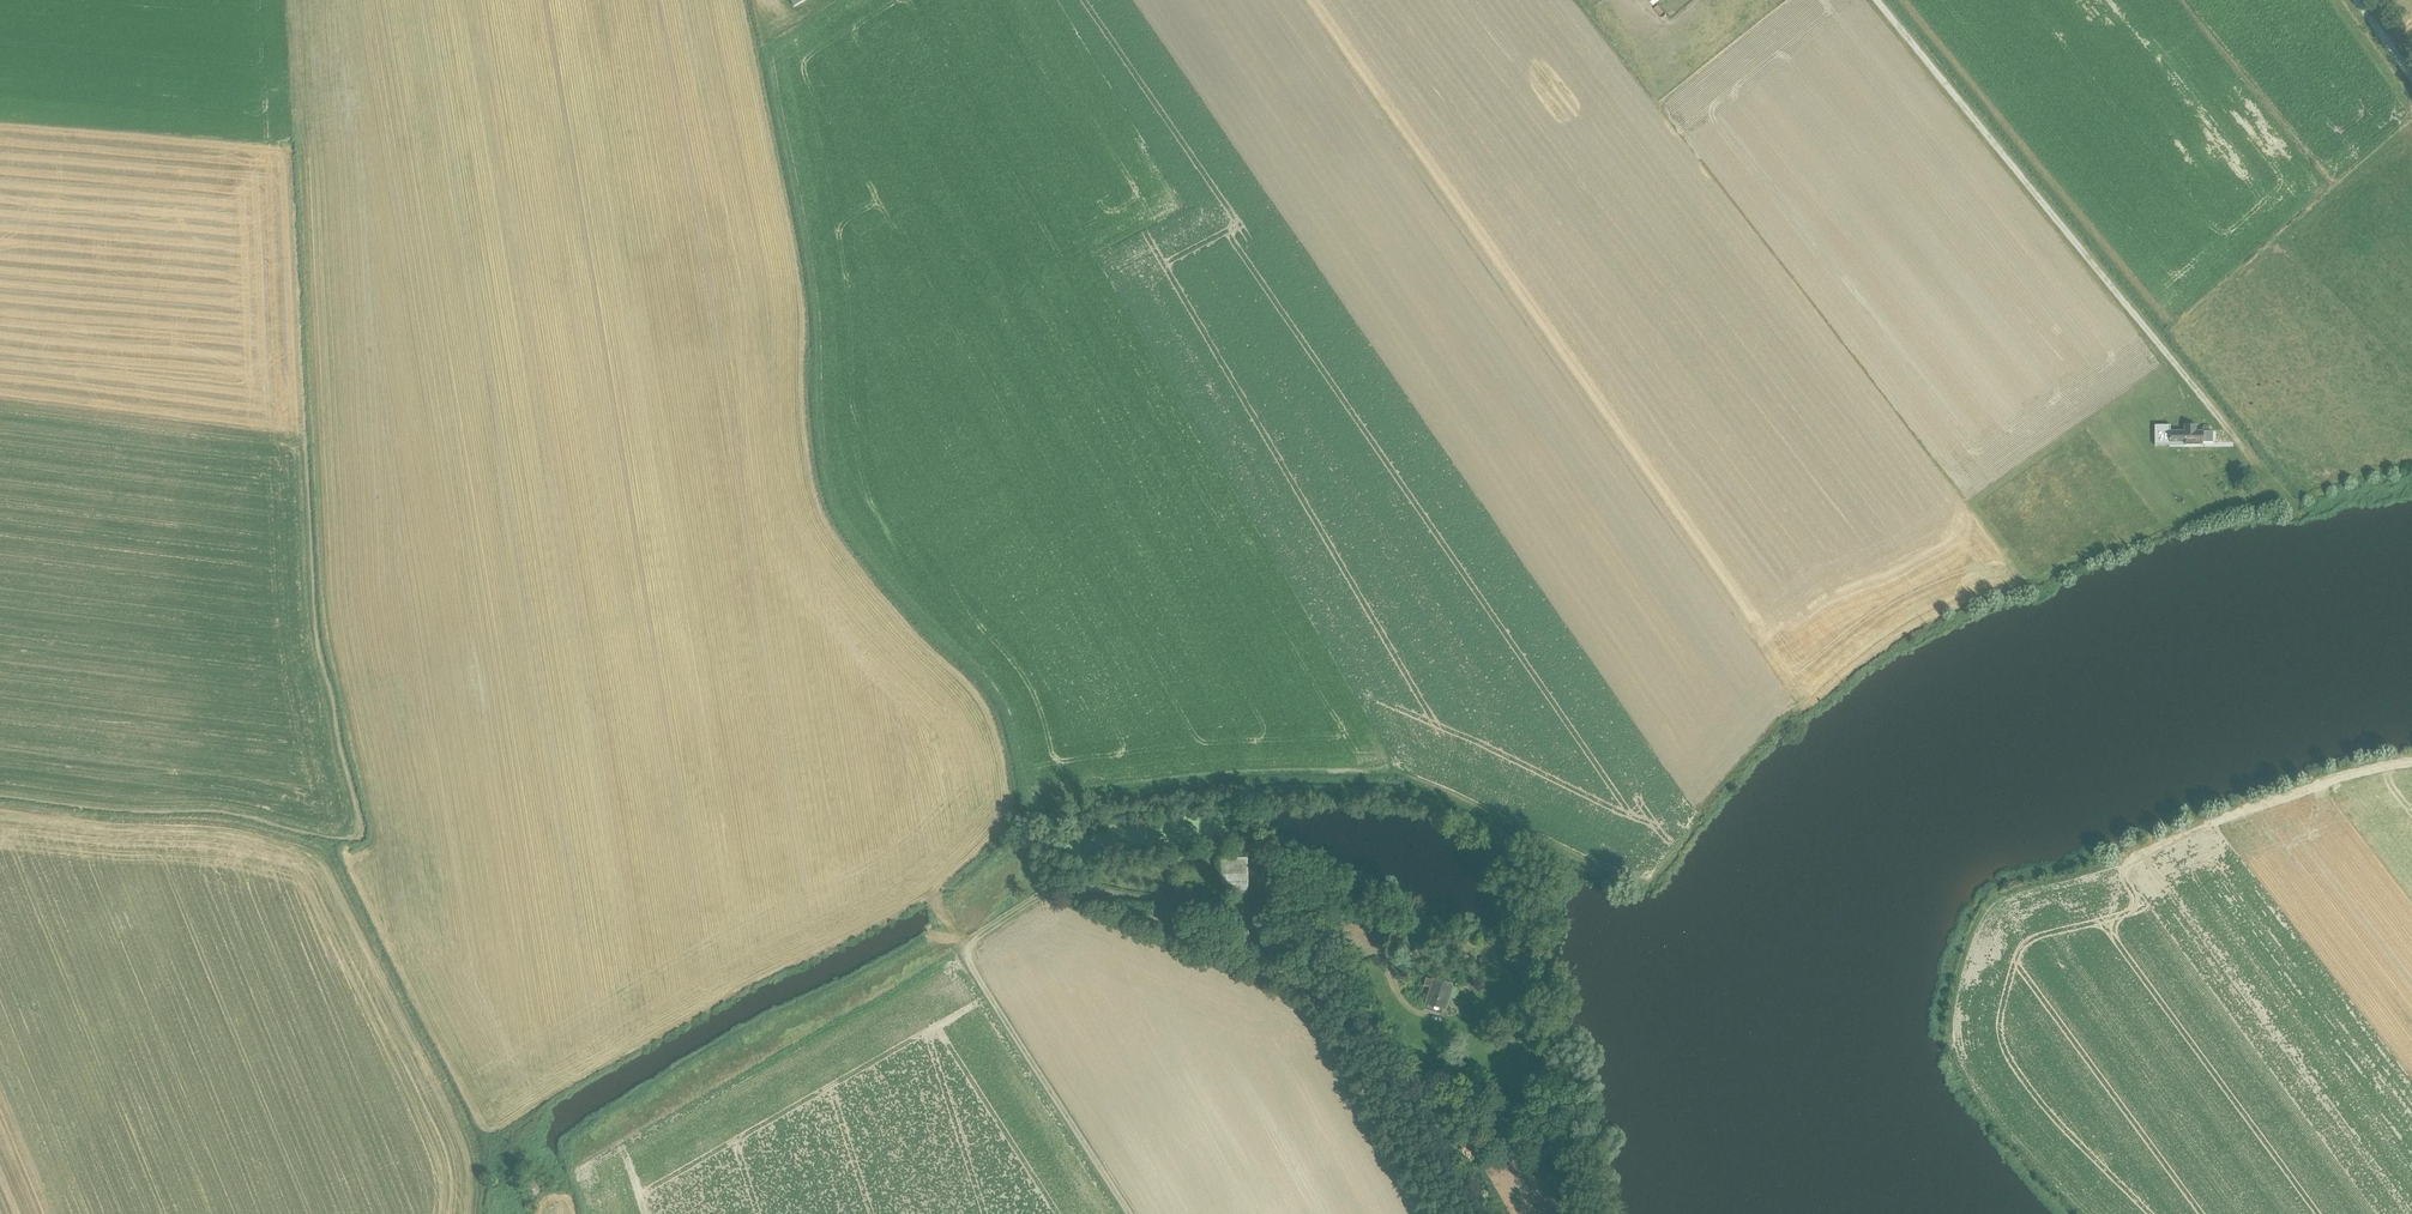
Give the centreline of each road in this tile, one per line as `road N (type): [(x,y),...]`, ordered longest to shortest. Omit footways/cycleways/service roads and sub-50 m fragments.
road 1 (track): [(1131,1213),(975,970),(976,938),(1044,896),(1074,891),(1215,907),(1276,898),(1352,931)]
road 2 (unclassified): [(1877,0),(2239,442)]

